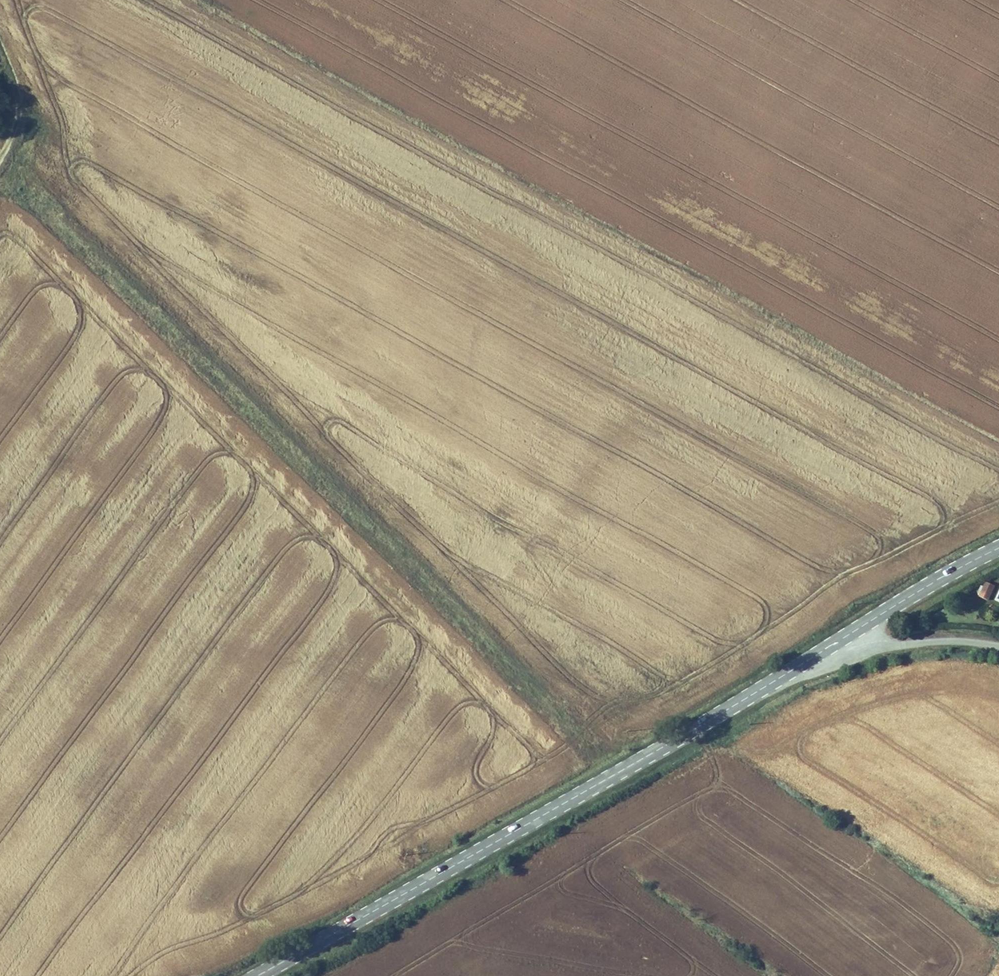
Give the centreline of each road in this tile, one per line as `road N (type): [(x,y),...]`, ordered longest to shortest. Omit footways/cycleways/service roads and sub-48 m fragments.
road 1 (tertiary): [(257,975),(841,640)]
road 2 (tertiary): [(841,640),(998,548)]
road 3 (residential): [(841,640),(857,648),(958,640),(998,646)]
road 4 (track): [(0,158),(17,123),(18,98),(0,40)]

